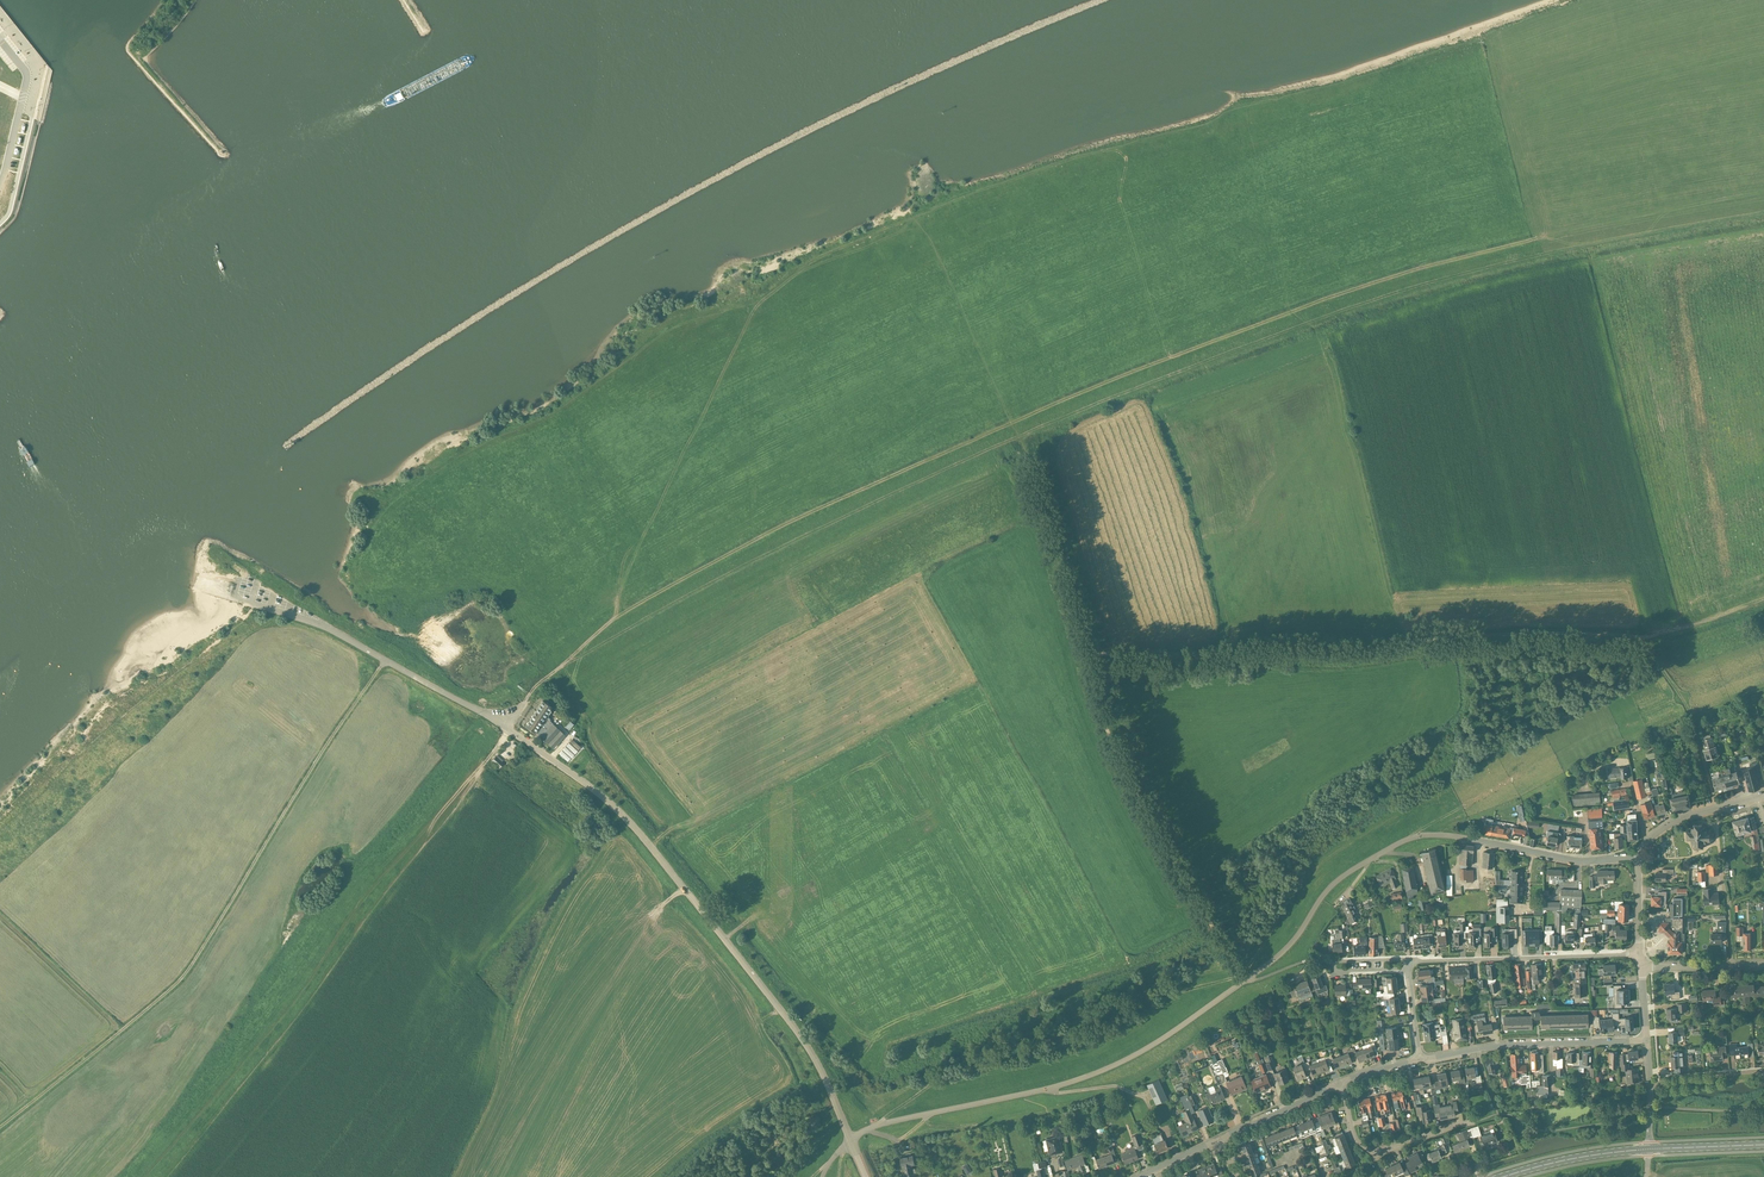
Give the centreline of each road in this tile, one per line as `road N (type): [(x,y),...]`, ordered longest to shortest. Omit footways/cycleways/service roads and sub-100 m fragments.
road 1 (track): [(387,659),(180,978),(0,1127)]
road 2 (track): [(1687,626),(1641,638),(1438,638),(1369,653),(1082,658)]
road 3 (track): [(1570,228),(1399,271),(1012,420)]
road 4 (track): [(1245,980),(1104,728),(1018,447)]
road 5 (track): [(505,728),(370,890),(304,989),(146,1176)]
road 6 (unclassified): [(850,1139),(798,1033),(629,824),(505,728)]
road 7 (unclassified): [(850,1139),(880,1124),(1087,1077),(1157,1043),(1245,980)]
road 8 (track): [(1012,420),(787,521),(674,581)]
road 9 (unclassified): [(505,728),(329,629),(193,586)]
road 10 (track): [(1214,929),(1130,973),(905,1047)]
road 11 (track): [(643,344),(588,386),(576,402),(577,419),(674,581)]
road 12 (unclassified): [(1245,980),(1290,947),(1351,871),(1413,837),(1460,837)]
road 13 (residential): [(1412,963),(1639,952)]
road 14 (unclassified): [(1421,1059),(1509,1044),(1646,1041)]
road 15 (track): [(1717,807),(1685,702),(1641,638)]
road 16 (residential): [(1475,1122),(1374,1154),(1357,1140),(1339,1084)]
road 17 (residential): [(1460,837),(1571,859),(1639,856)]
road 18 (track): [(674,581),(616,613),(546,675)]
road 19 (unclassified): [(0,184),(26,76),(0,41)]
road 20 (primary): [(1507,1176),(1649,1151)]
road 21 (unclassified): [(1220,1140),(1339,1084)]
road 22 (tertiary): [(1647,840),(1687,815),(1763,793)]

